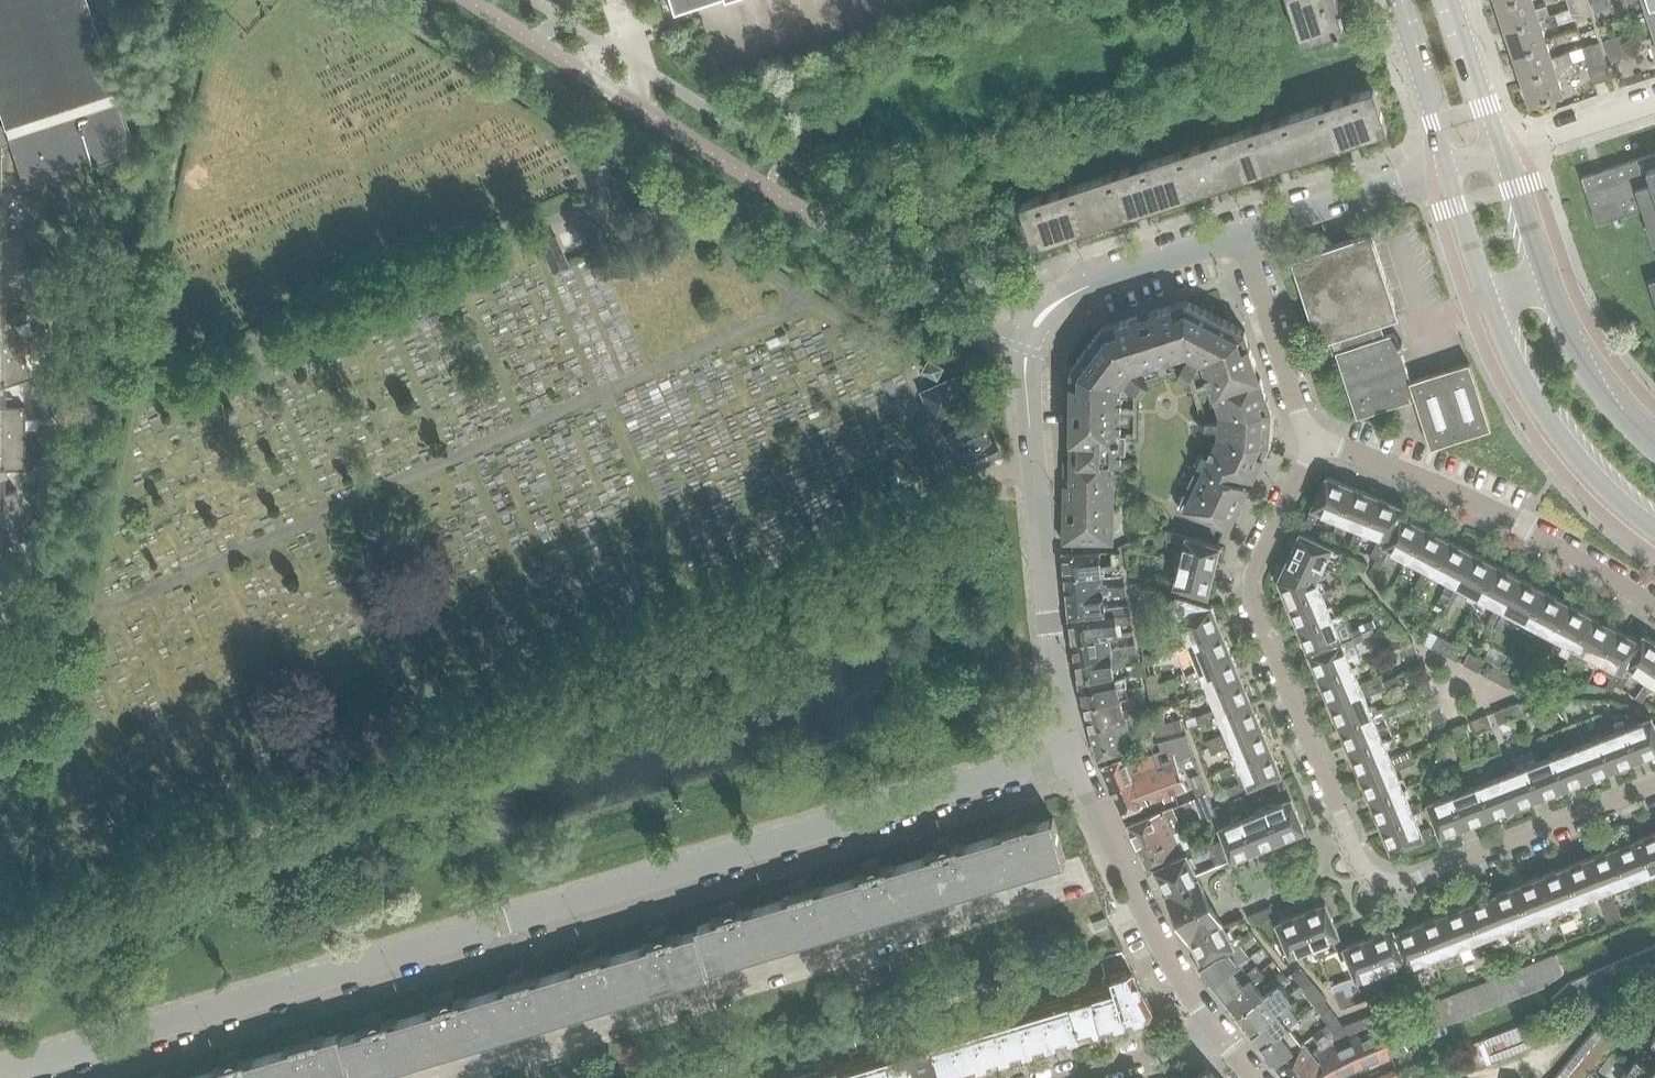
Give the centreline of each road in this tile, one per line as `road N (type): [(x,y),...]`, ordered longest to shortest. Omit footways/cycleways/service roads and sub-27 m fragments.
road 1 (residential): [(0,1075),(1073,744)]
road 2 (residential): [(1314,437),(1250,589),(1336,838),(1352,858),(1413,888),(1654,790)]
road 3 (residential): [(1073,744),(1037,558),(1024,368),(1034,327),(1087,286),(1239,237)]
road 4 (tertiary): [(1445,170),(1502,335),(1532,394),(1595,476),(1654,529)]
road 5 (residential): [(1654,609),(1523,528),(1314,437)]
road 6 (tertiary): [(1654,452),(1584,366),(1499,152)]
road 7 (residential): [(1207,1022),(1130,882),(1073,744)]
road 8 (residential): [(1239,237),(1445,170)]
road 9 (residential): [(1314,437),(1239,237)]
road 10 (residential): [(1207,1022),(1026,1077)]
road 11 (tertiary): [(1393,0),(1445,170)]
road 12 (residential): [(1499,152),(1654,97)]
road 13 (tertiary): [(1499,152),(1451,0)]

